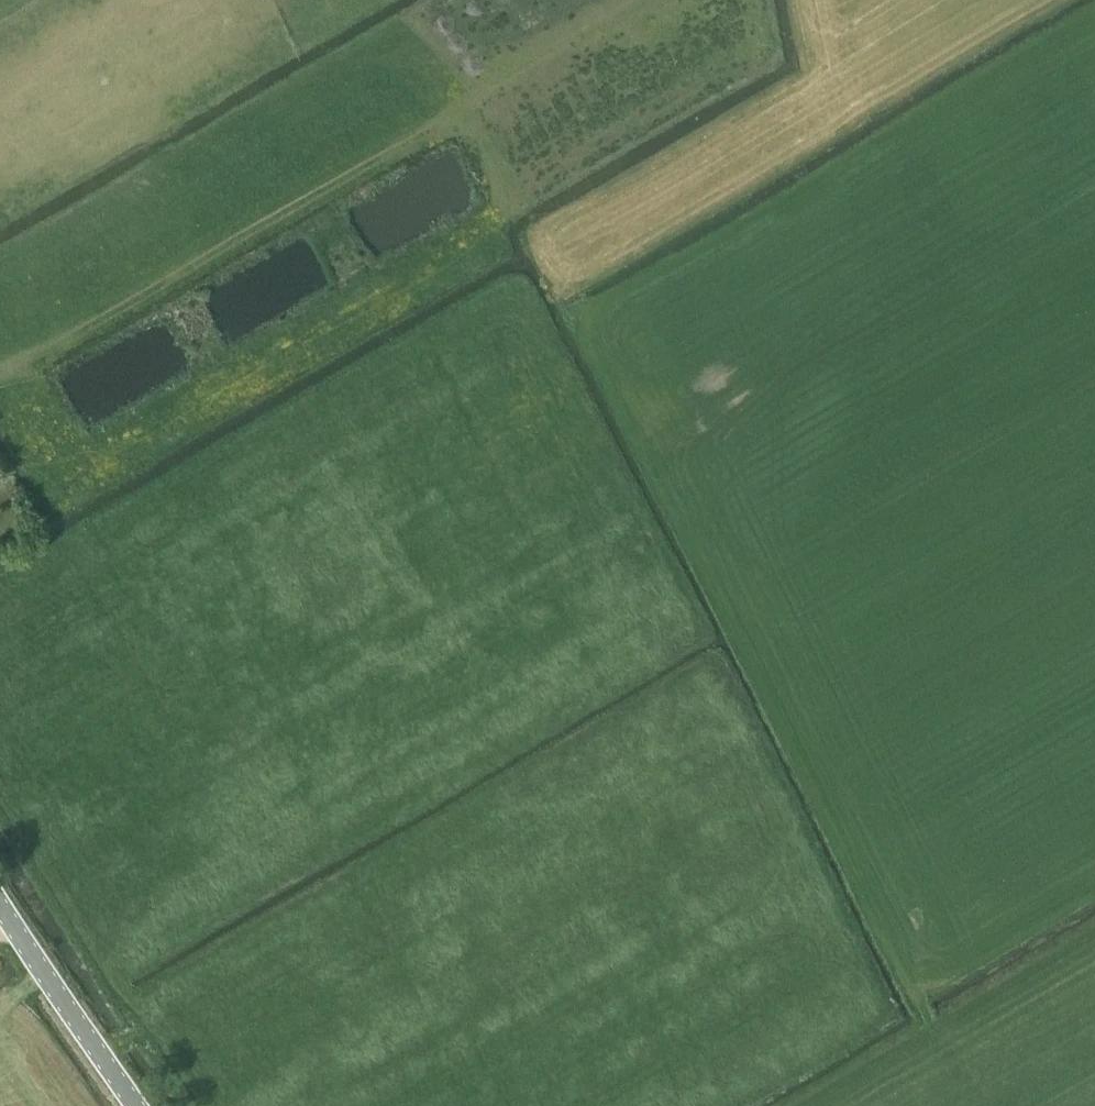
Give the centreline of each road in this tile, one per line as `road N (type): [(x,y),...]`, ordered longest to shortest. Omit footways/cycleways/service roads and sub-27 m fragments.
road 1 (tertiary): [(134,1105),(0,909)]

